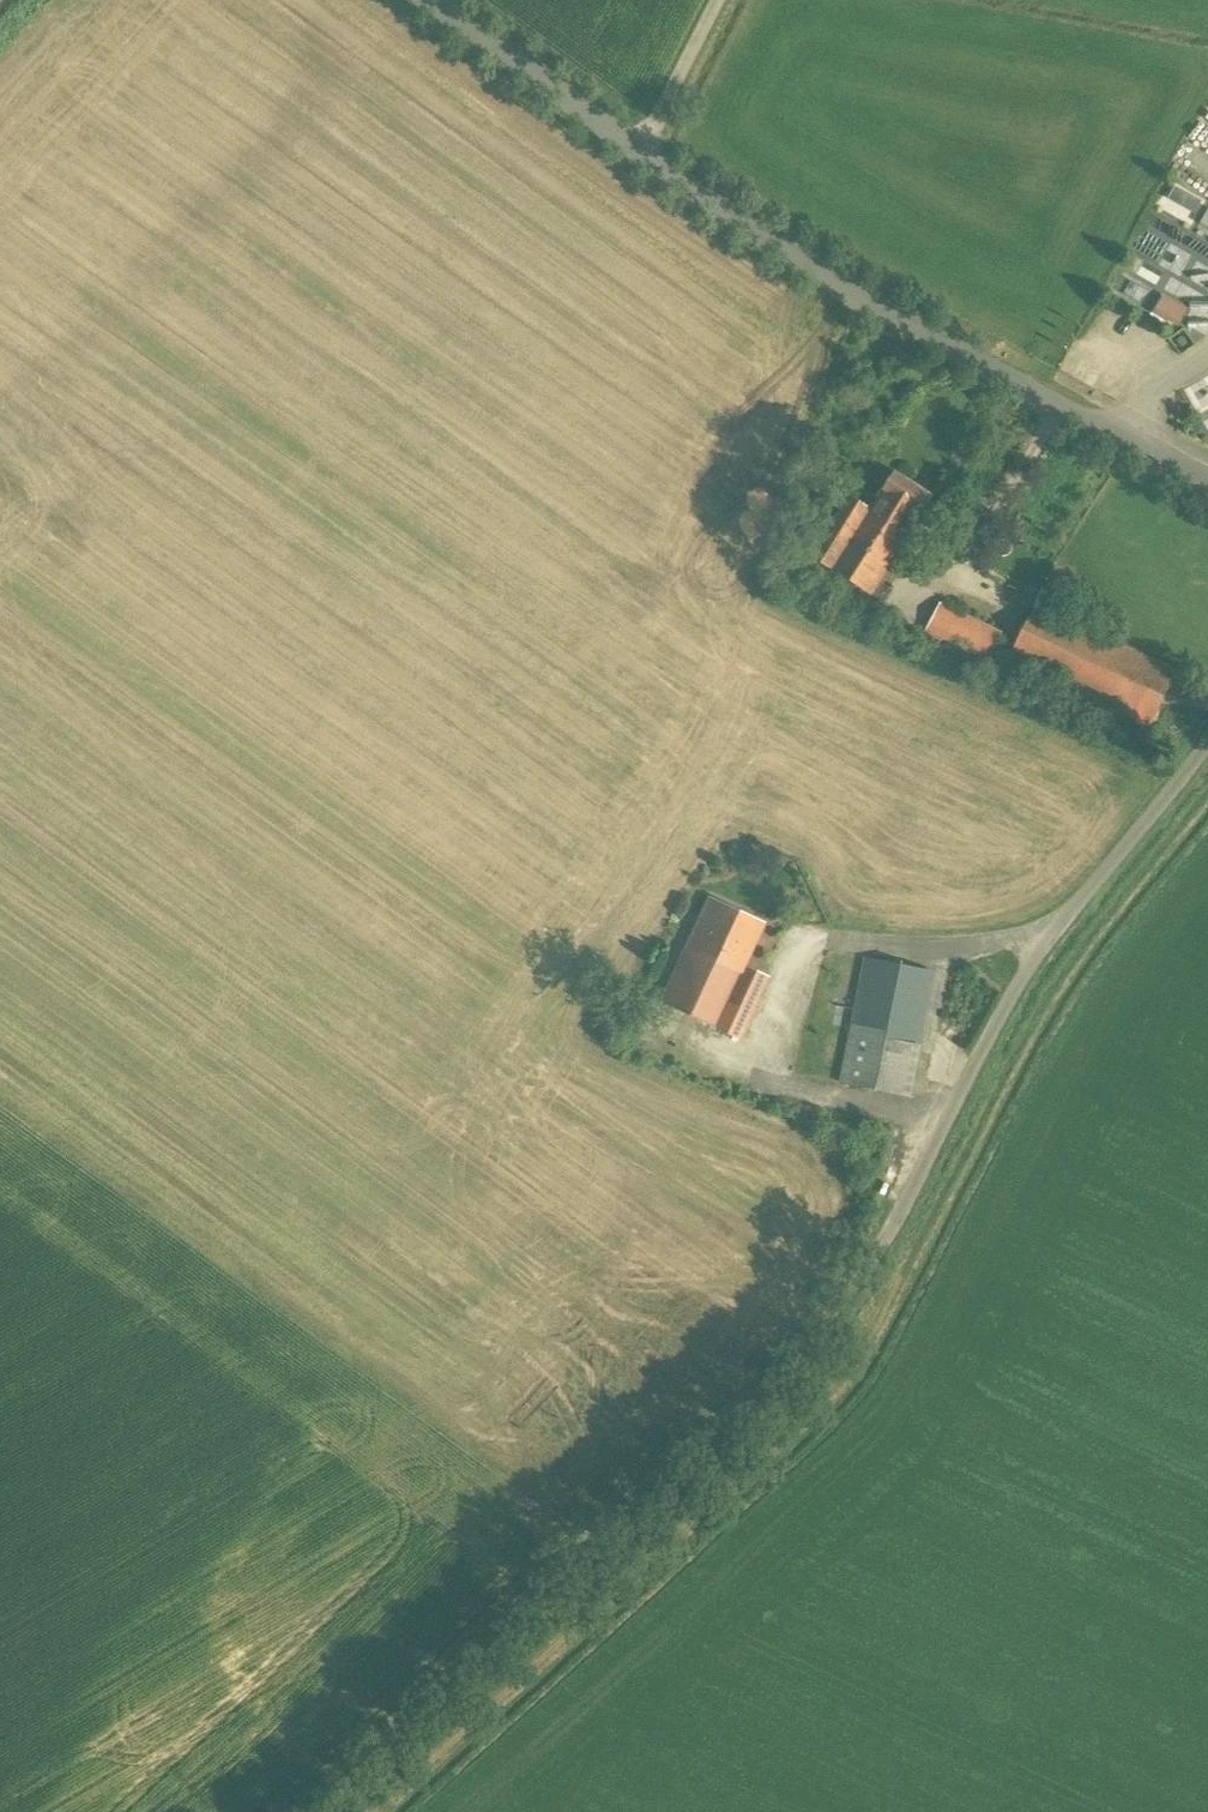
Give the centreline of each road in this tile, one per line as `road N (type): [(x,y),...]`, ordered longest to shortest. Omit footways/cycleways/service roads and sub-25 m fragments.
road 1 (unclassified): [(314,1811),(786,1371),(856,1288),(1006,1007),(1207,749)]
road 2 (tertiary): [(1207,491),(834,288),(426,0)]

